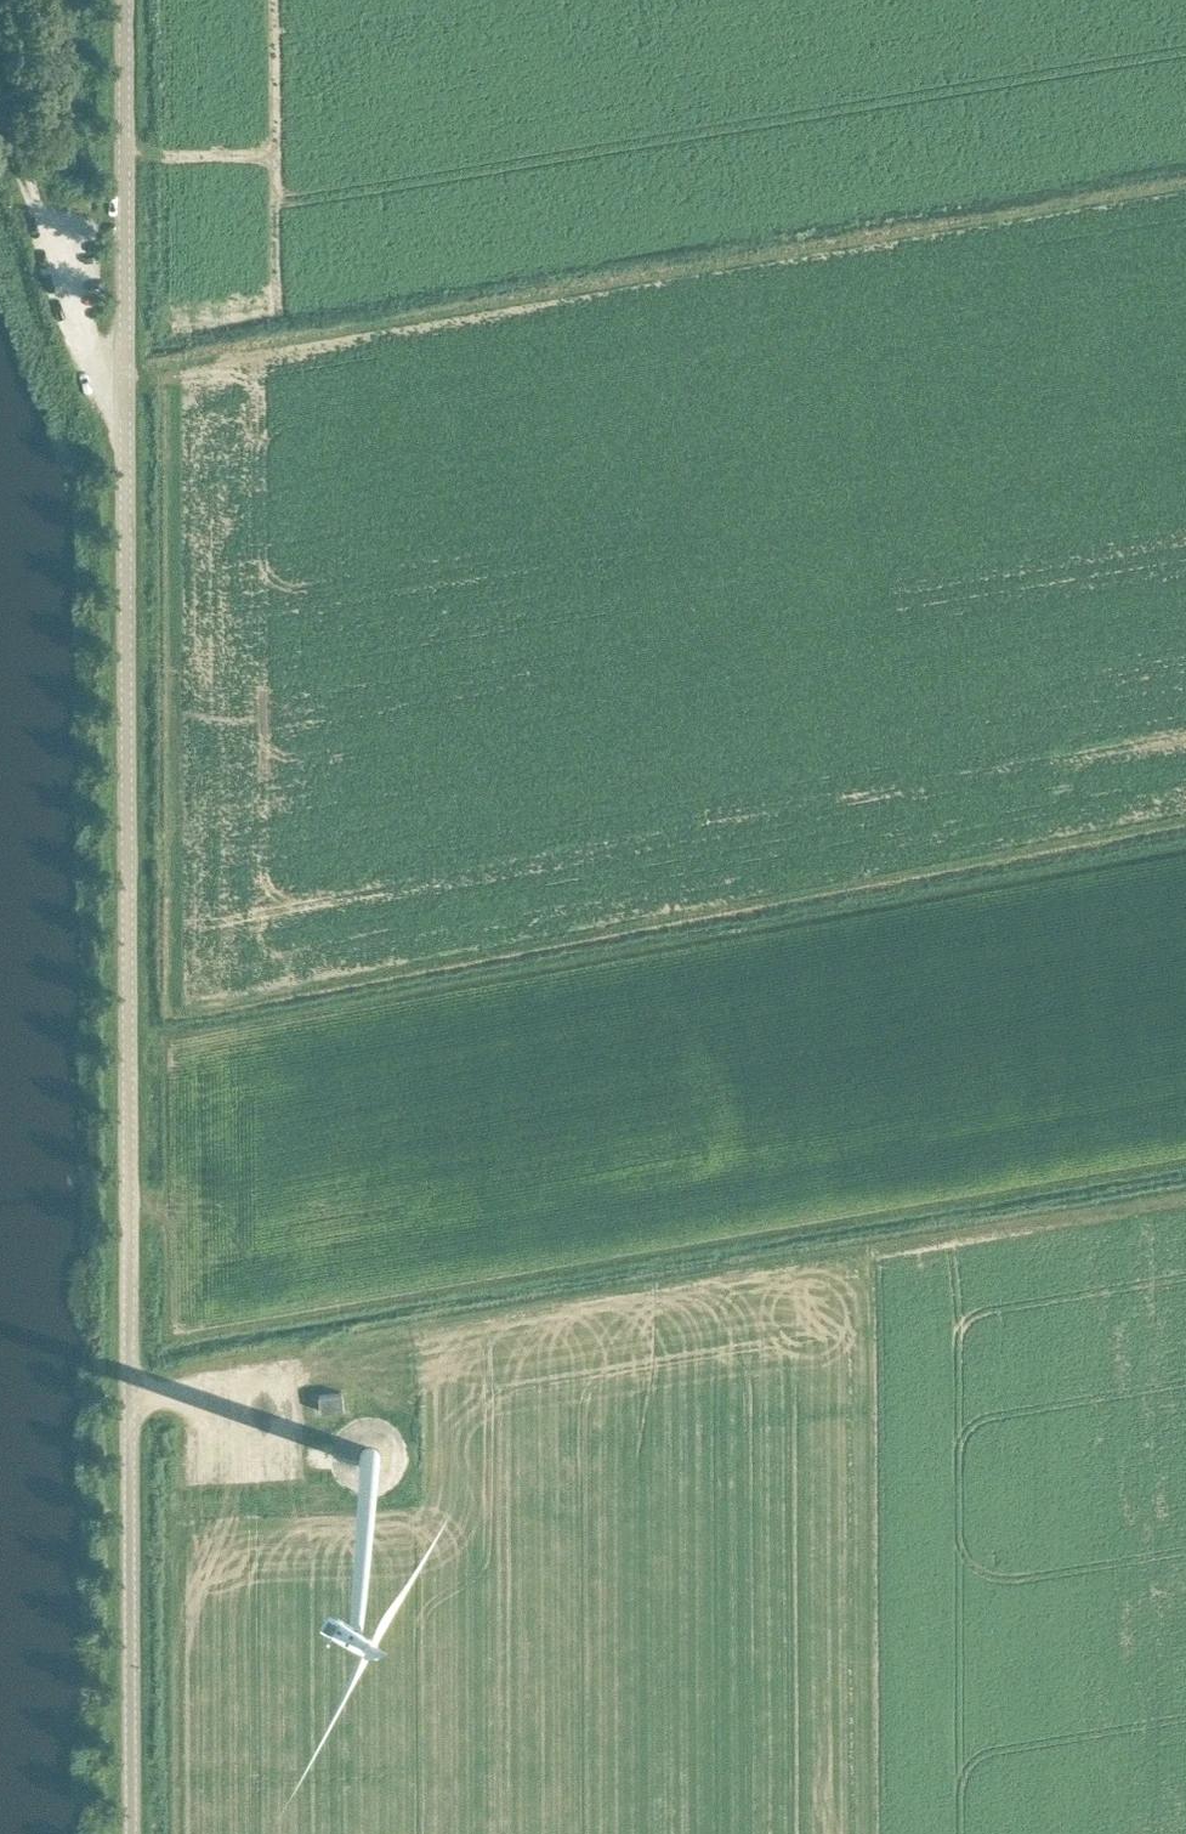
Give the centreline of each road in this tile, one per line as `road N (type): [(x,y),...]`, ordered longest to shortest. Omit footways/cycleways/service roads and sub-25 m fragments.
road 1 (unclassified): [(130,1833),(127,0)]

